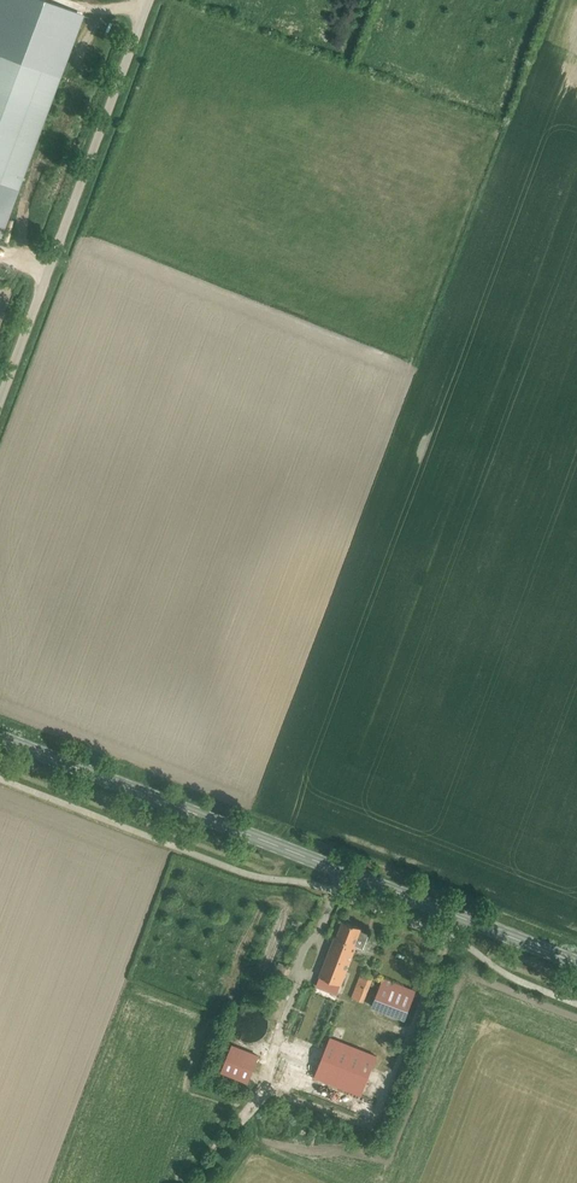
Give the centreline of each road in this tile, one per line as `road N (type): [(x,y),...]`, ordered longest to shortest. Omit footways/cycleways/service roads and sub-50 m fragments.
road 1 (tertiary): [(576,969),(0,740)]
road 2 (unclassified): [(0,401),(150,0)]

